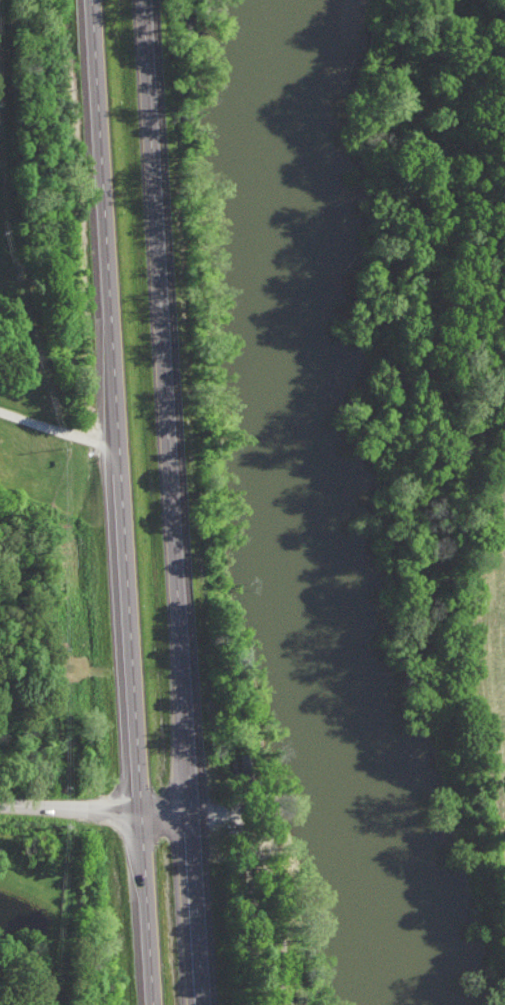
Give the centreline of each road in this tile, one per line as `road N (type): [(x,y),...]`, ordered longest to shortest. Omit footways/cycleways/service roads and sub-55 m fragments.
road 1 (trunk): [(191,821),(145,0)]
road 2 (trunk): [(91,0),(137,817)]
road 3 (tertiary): [(191,821),(0,806)]
road 4 (trunk): [(137,817),(154,1004)]
road 5 (trunk): [(203,1004),(191,821)]

